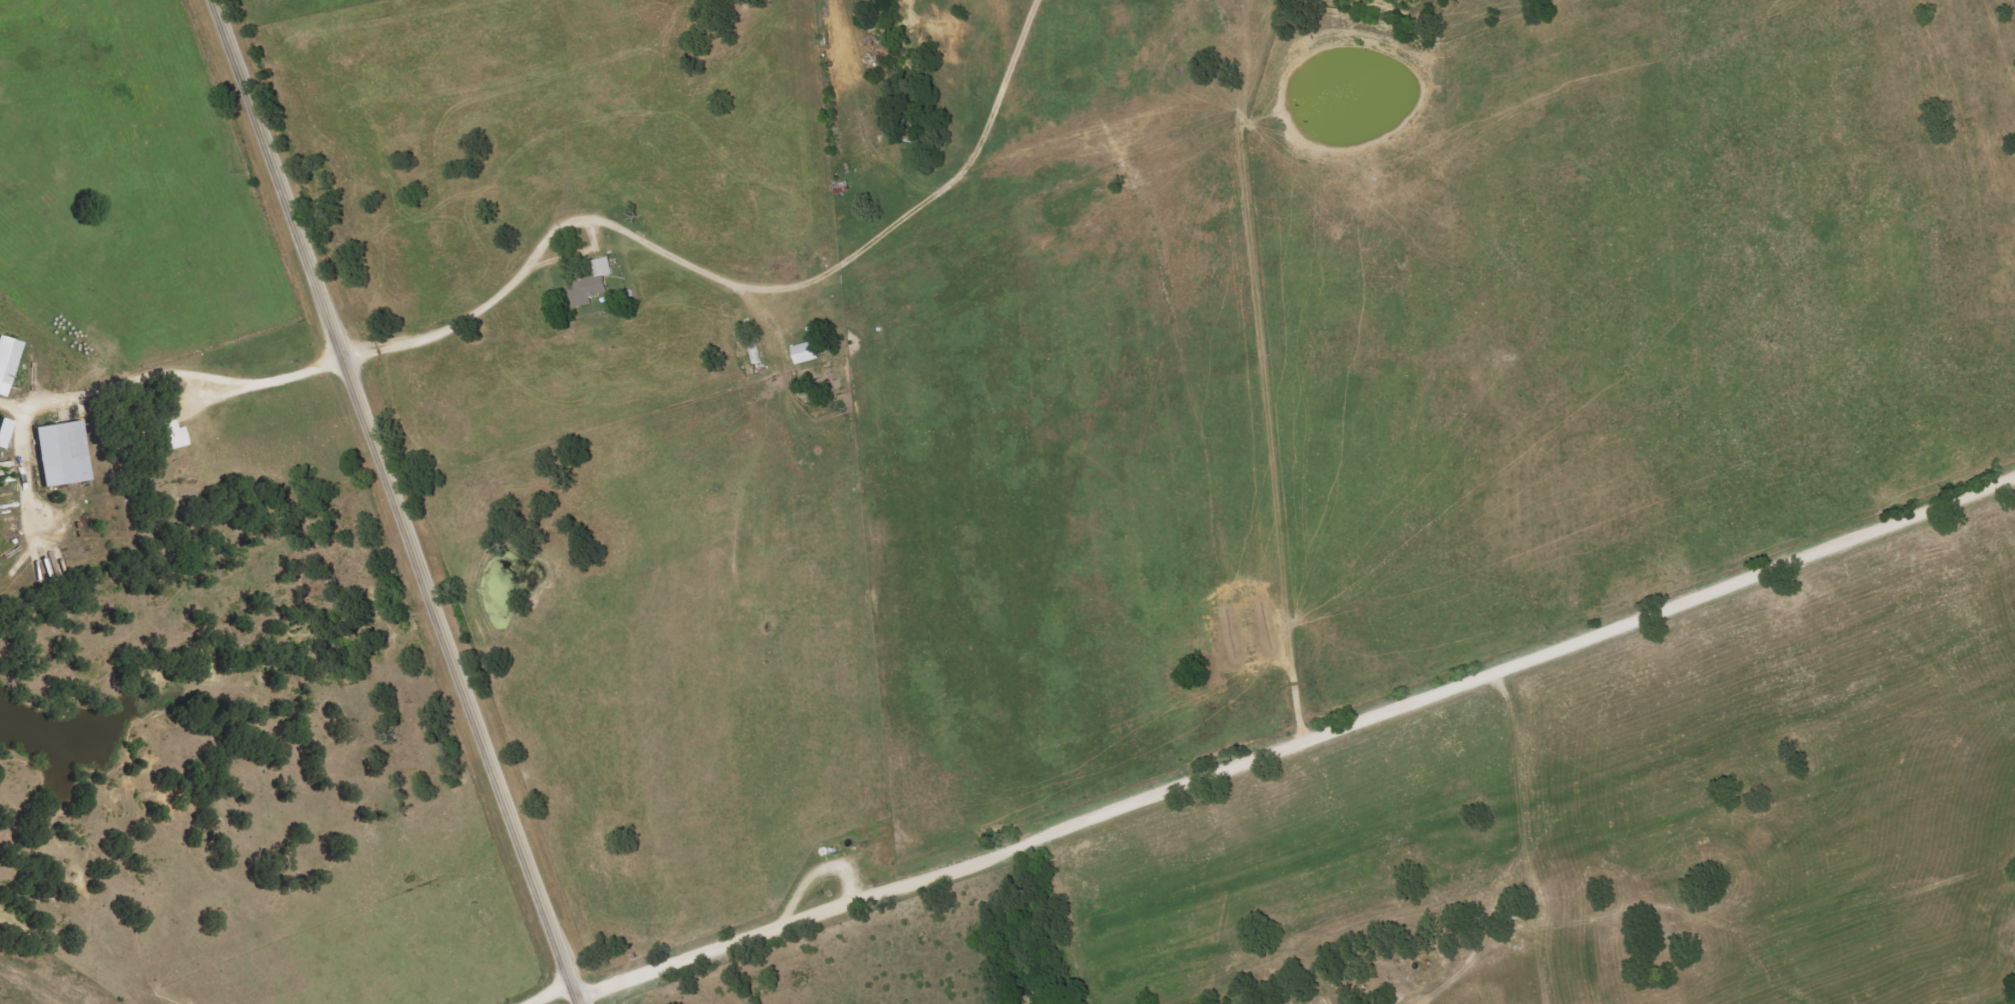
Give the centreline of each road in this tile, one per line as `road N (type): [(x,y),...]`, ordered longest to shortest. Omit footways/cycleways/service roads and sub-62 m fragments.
road 1 (residential): [(572,988),(2014,466)]
road 2 (secondary): [(344,362),(578,1003)]
road 3 (secondary): [(211,0),(344,362)]

